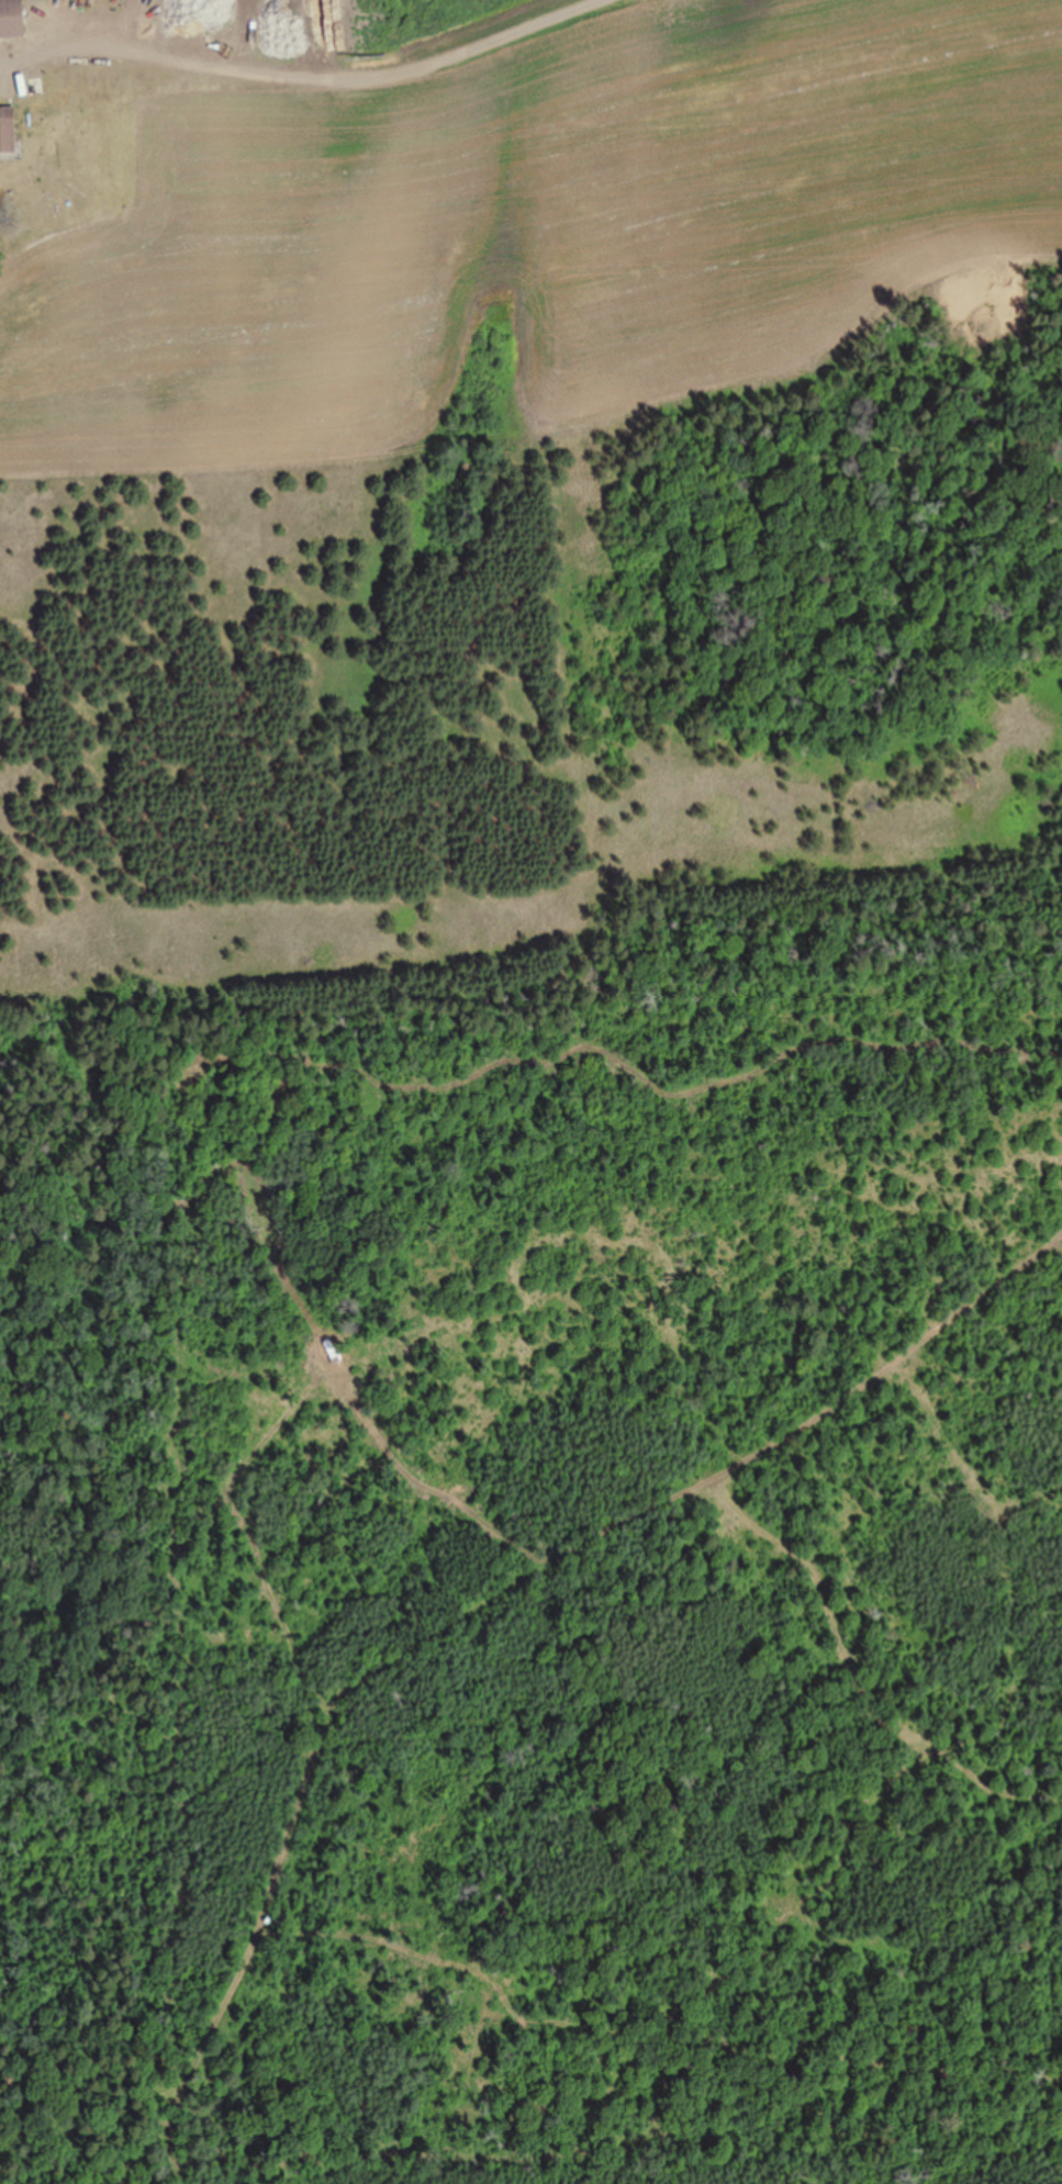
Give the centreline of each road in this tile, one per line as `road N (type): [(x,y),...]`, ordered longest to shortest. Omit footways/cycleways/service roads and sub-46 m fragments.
road 1 (residential): [(334,1776),(616,1222),(1061,948)]
road 2 (residential): [(36,59),(185,51),(370,81),(437,67),(602,0)]
road 3 (track): [(260,2183),(260,2081),(334,1776)]

